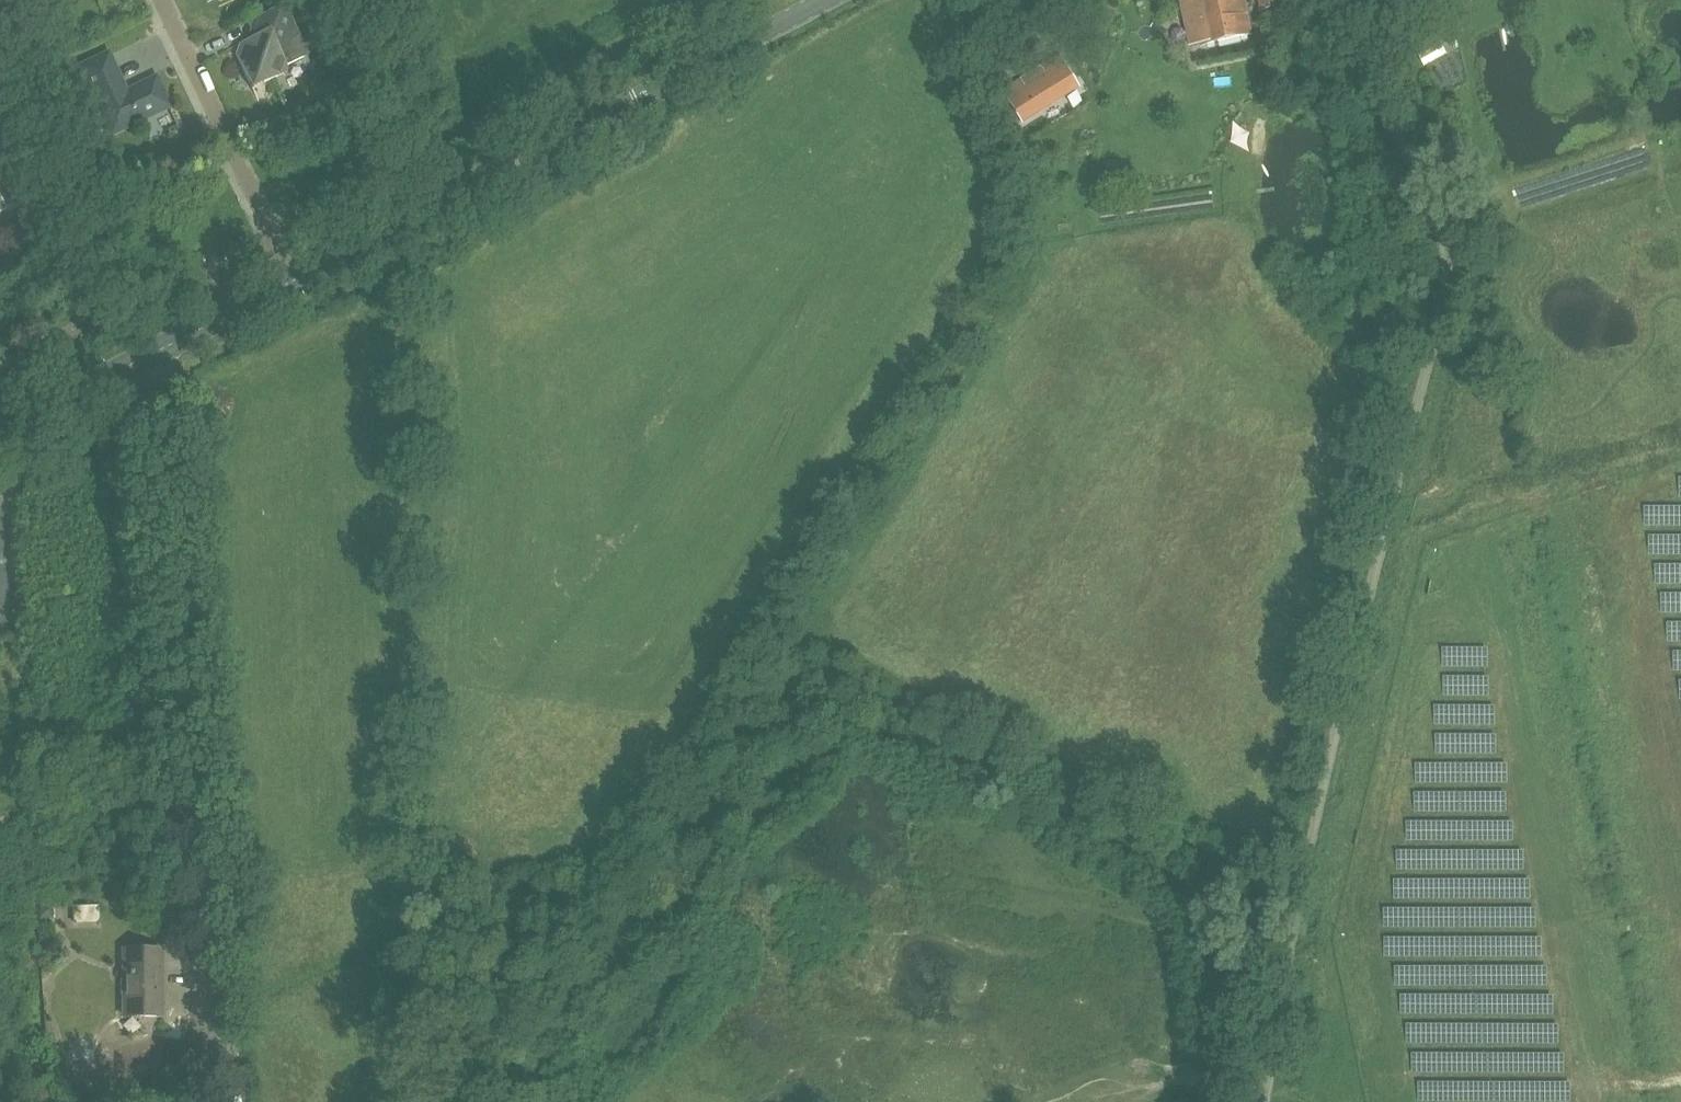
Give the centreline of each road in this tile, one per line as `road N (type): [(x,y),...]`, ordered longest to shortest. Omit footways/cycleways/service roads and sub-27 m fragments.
road 1 (unclassified): [(1265,1101),(1327,759),(1449,263),(1440,220),(1334,0)]
road 2 (tertiary): [(296,279),(830,0)]
road 3 (tertiary): [(0,430),(296,279)]
road 4 (residential): [(296,279),(164,0)]
road 5 (track): [(113,274),(0,39)]

